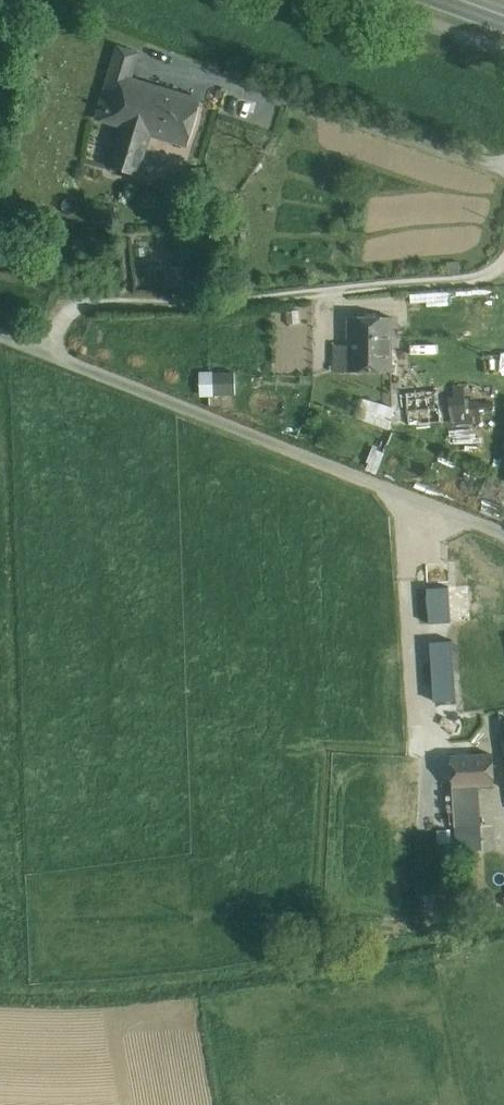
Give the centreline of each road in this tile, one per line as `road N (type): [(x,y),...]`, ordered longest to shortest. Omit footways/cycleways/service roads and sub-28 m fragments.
road 1 (unclassified): [(503,535),(0,332)]
road 2 (track): [(503,263),(493,277),(193,305),(73,300),(50,351)]
road 3 (track): [(269,91),(503,166)]

